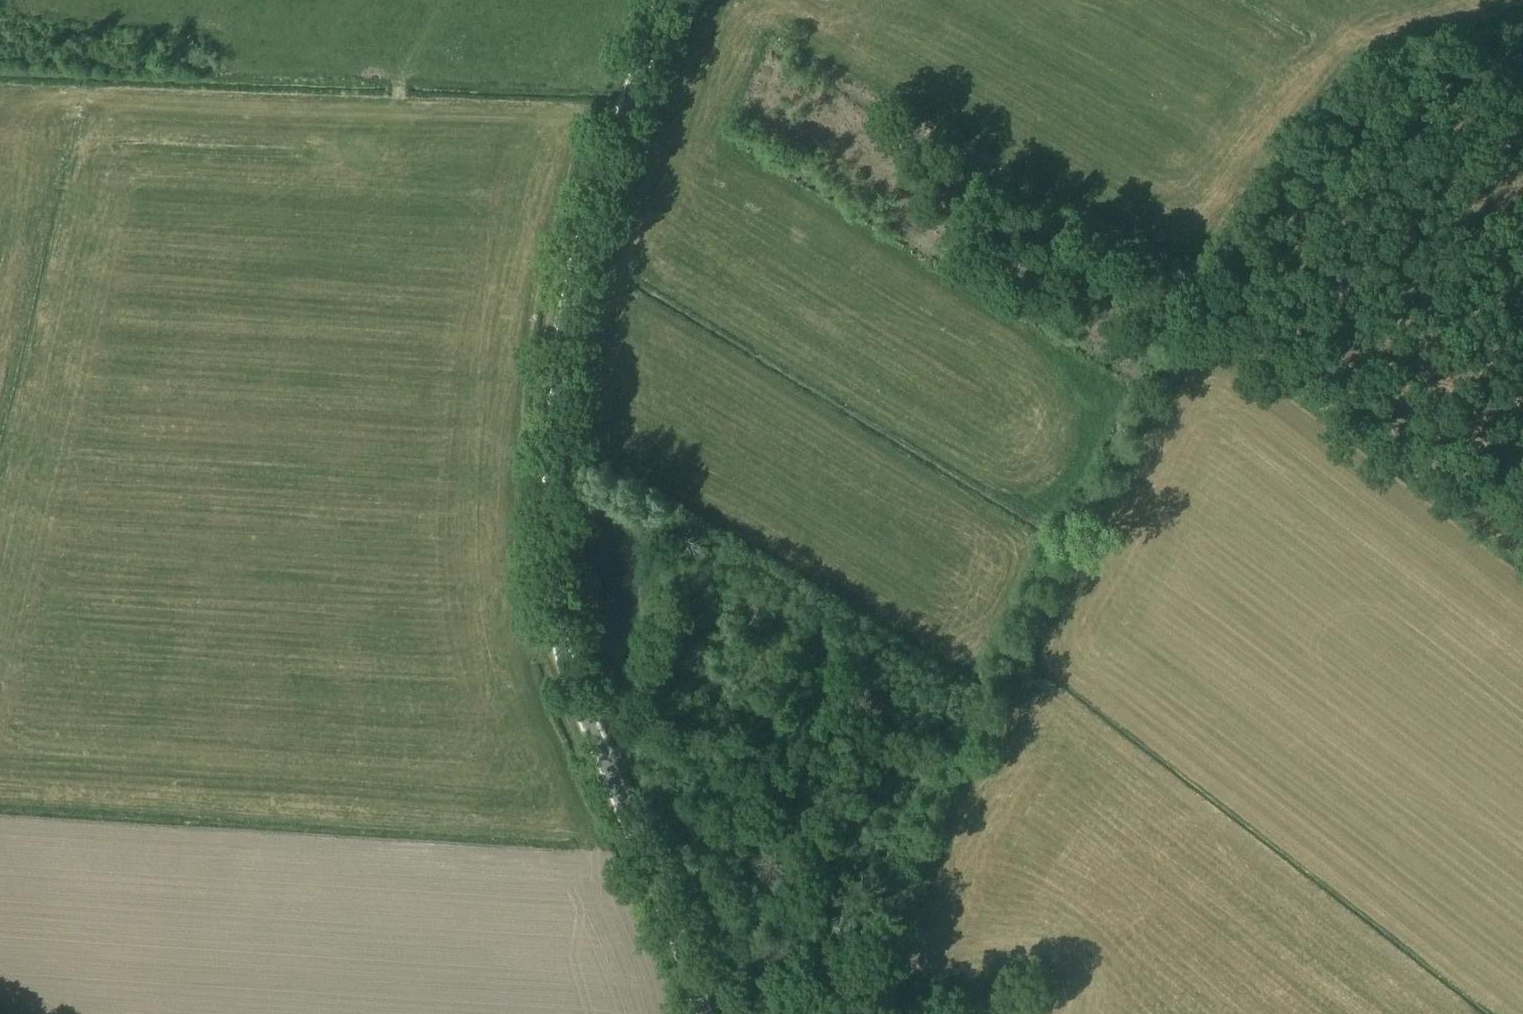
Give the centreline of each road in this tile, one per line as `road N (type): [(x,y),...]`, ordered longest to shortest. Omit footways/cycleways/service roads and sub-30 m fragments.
road 1 (tertiary): [(700,1013),(558,627),(550,518),(578,249),(669,0)]

